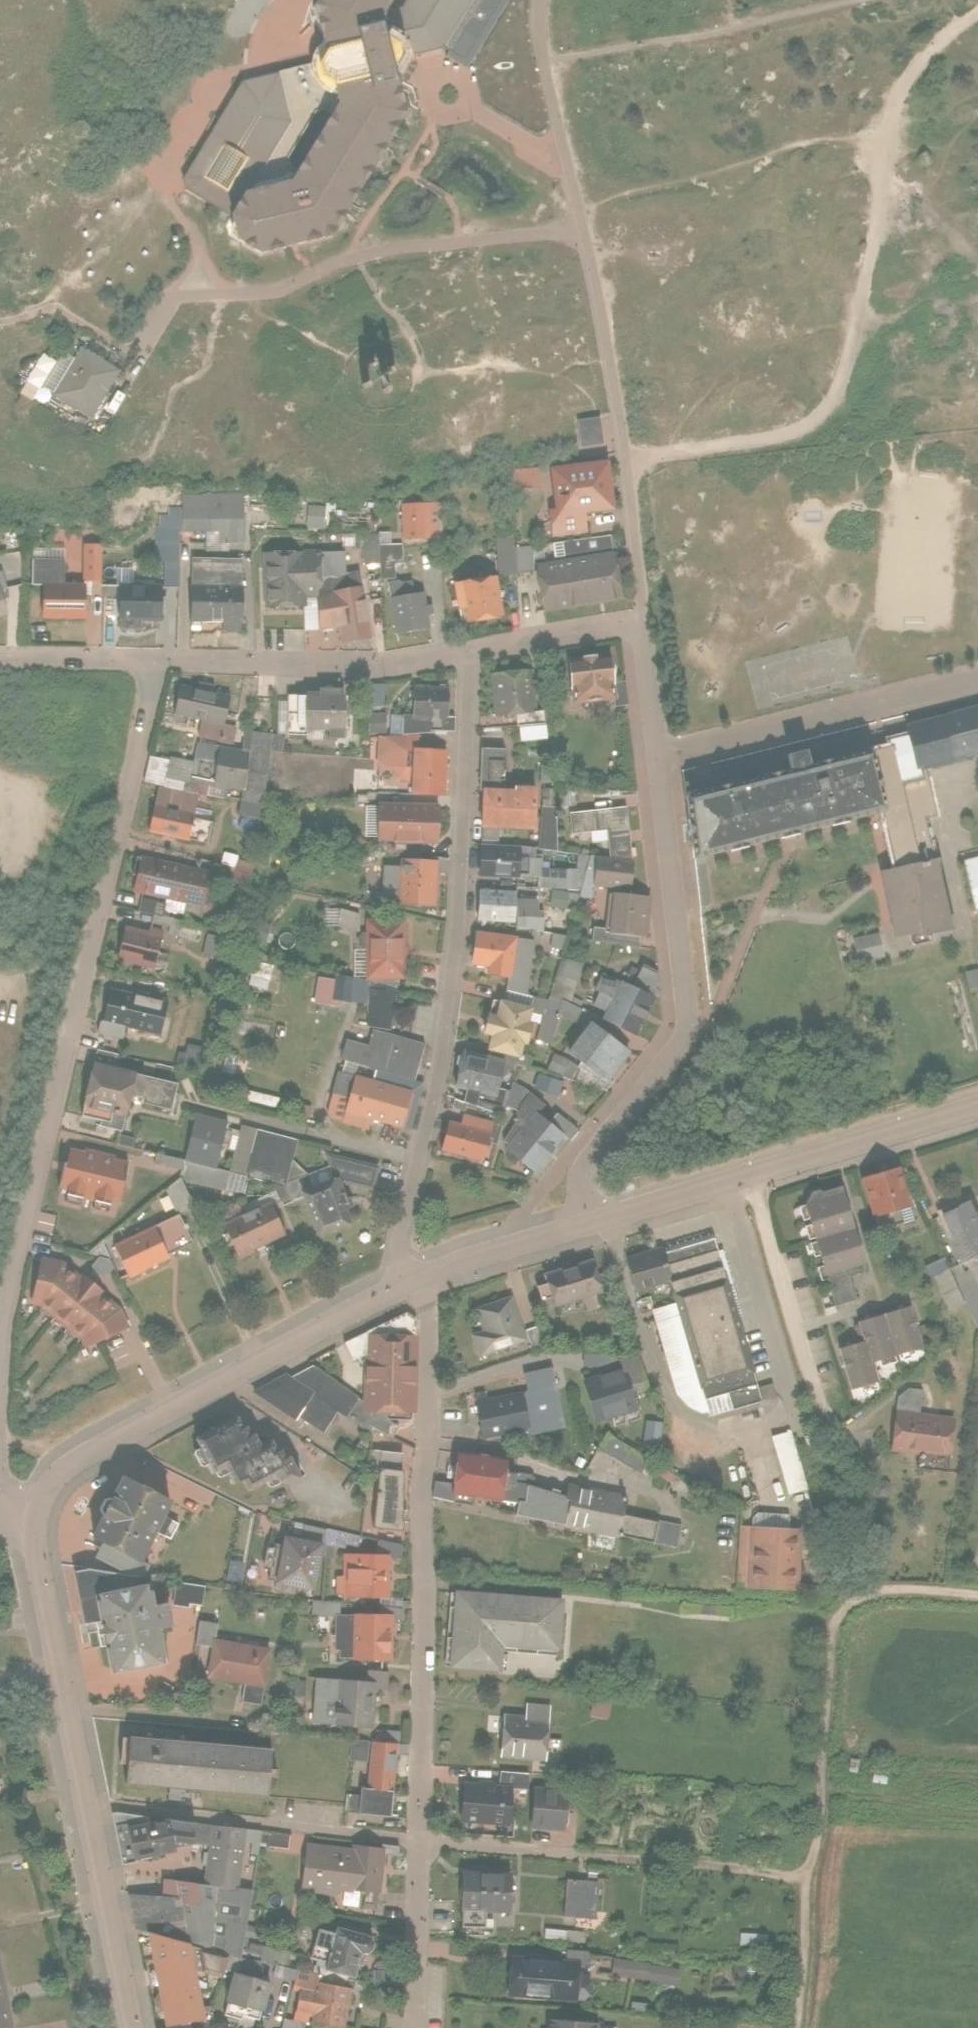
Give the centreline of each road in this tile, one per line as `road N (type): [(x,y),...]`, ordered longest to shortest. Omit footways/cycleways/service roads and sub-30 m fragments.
road 1 (residential): [(0,1348),(154,660)]
road 2 (residential): [(378,1297),(463,884),(470,648)]
road 3 (residential): [(431,1274),(423,1839)]
road 4 (track): [(795,2027),(839,1611),(872,1589),(977,1595)]
road 5 (residential): [(645,620),(626,457),(545,68)]
road 6 (residential): [(584,1224),(581,1170),(686,1037),(653,759)]
road 7 (residential): [(34,1540),(42,1499),(72,1465),(378,1297)]
road 8 (residential): [(584,1224),(977,1106)]
road 9 (residential): [(83,1796),(423,1839)]
road 10 (residential): [(977,686),(653,759)]
road 11 (residential): [(470,648),(366,660),(154,660)]
road 12 (residential): [(83,1796),(34,1540)]
road 13 (residential): [(132,2027),(83,1796)]
road 14 (track): [(611,1857),(805,1878)]
road 15 (residential): [(423,1839),(611,1857)]
road 16 (residential): [(423,1839),(418,2027)]
road 17 (residential): [(645,620),(470,648)]
road 18 (residential): [(431,1274),(584,1224)]
road 19 (residential): [(154,660),(0,661)]
road 20 (residential): [(653,759),(645,620)]

